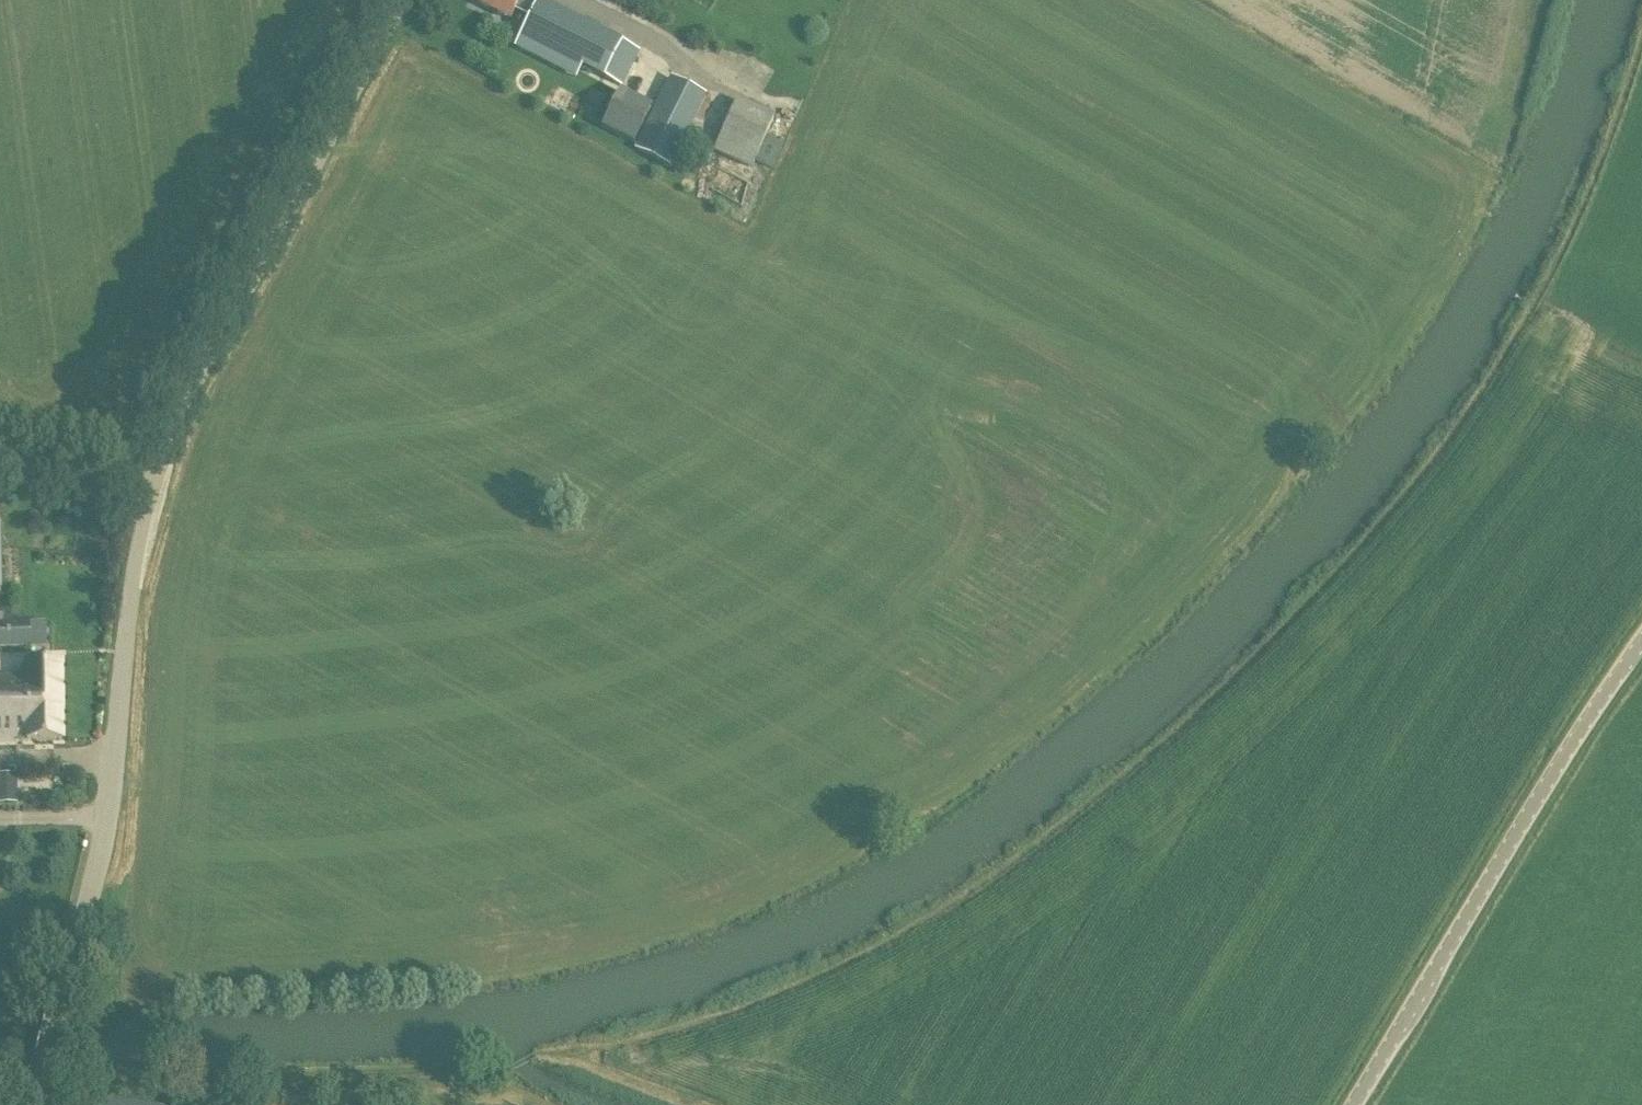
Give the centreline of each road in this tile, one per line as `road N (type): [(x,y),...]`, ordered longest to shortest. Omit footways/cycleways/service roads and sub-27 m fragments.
road 1 (unclassified): [(35,1104),(100,842),(149,494),(208,350),(403,0)]
road 2 (unclassified): [(1641,640),(1598,694),(1354,1104)]

